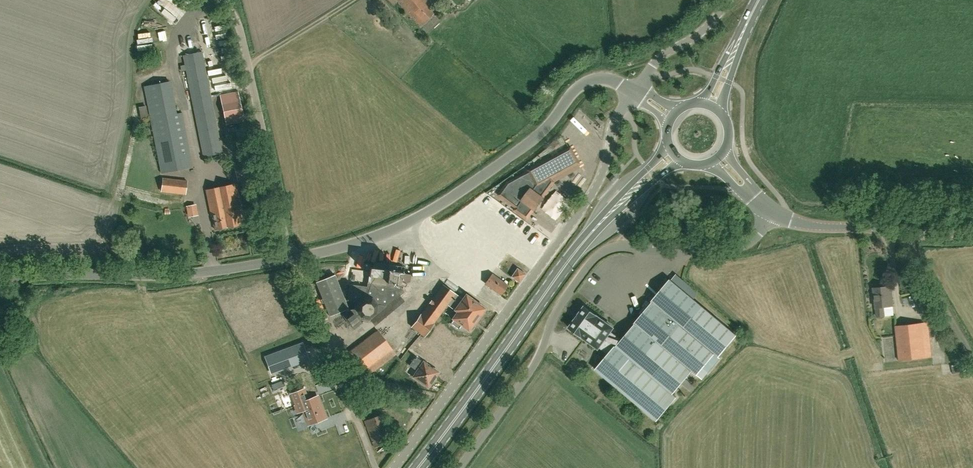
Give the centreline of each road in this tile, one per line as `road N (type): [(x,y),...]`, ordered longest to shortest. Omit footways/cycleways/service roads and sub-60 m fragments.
road 1 (unclassified): [(395,467),(590,198),(611,129),(634,92)]
road 2 (unclassified): [(459,467),(538,360),(557,309),(591,263),(619,247),(740,248),(774,217)]
road 3 (tertiary): [(294,259),(420,219),(540,135),(583,85),(602,79),(634,92)]
road 4 (tertiary): [(0,280),(180,276),(294,259)]
road 5 (unclassified): [(294,259),(239,27),(218,0)]
road 6 (primary): [(415,467),(550,286)]
road 7 (primary): [(667,145),(573,249),(550,286)]
road 8 (primary): [(550,286),(598,231),(681,161)]
road 9 (unclassified): [(972,355),(902,233)]
road 10 (tertiary): [(902,233),(774,217)]
road 11 (unclassified): [(634,92),(662,54),(706,29),(725,5)]

